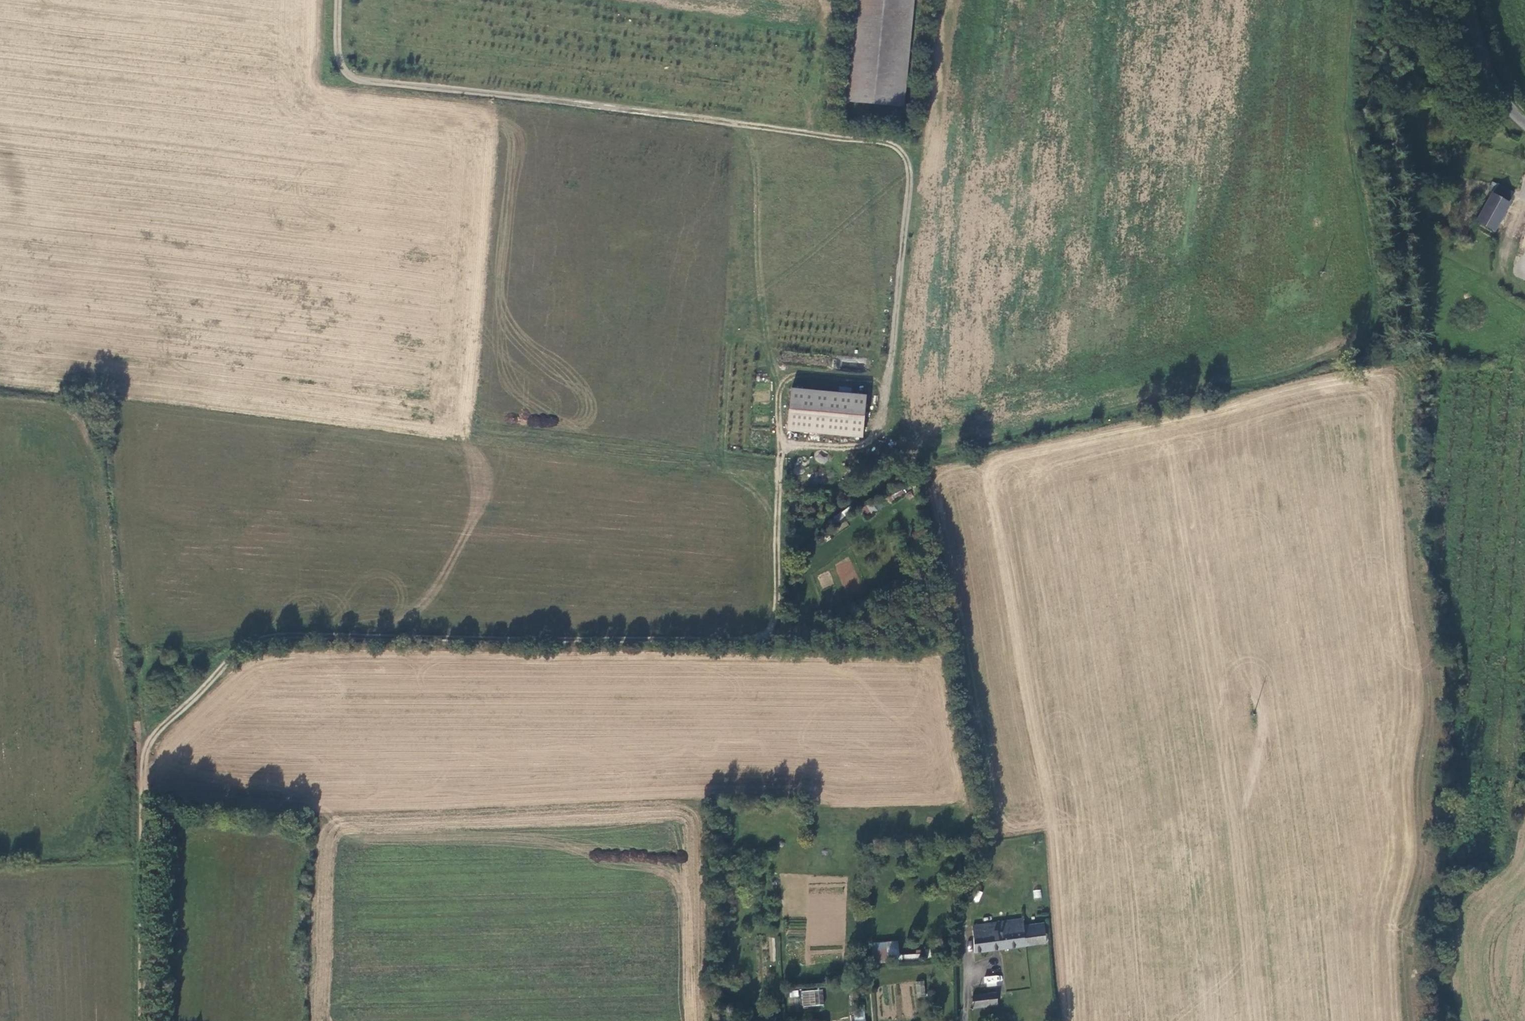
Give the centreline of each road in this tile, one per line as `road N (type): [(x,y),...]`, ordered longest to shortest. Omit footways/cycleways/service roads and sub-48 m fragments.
road 1 (track): [(777,494),(781,614),(773,632),(749,639),(269,635),(243,651),(153,740),(145,766),(146,1020)]
road 2 (track): [(339,0),(338,57),(352,77),(890,143),(909,163),(883,424),(854,450),(797,444),(781,454),(777,494)]
road 3 (unclassified): [(1467,0),(1490,65),(1524,126)]

